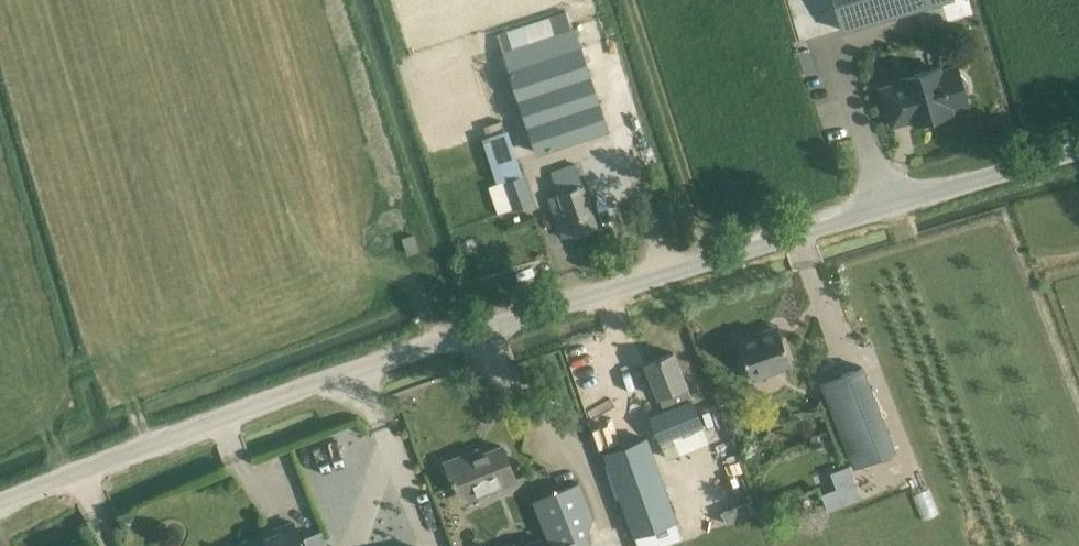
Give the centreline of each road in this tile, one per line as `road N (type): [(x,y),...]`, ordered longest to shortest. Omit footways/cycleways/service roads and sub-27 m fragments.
road 1 (tertiary): [(0,503),(347,373),(1078,151)]

